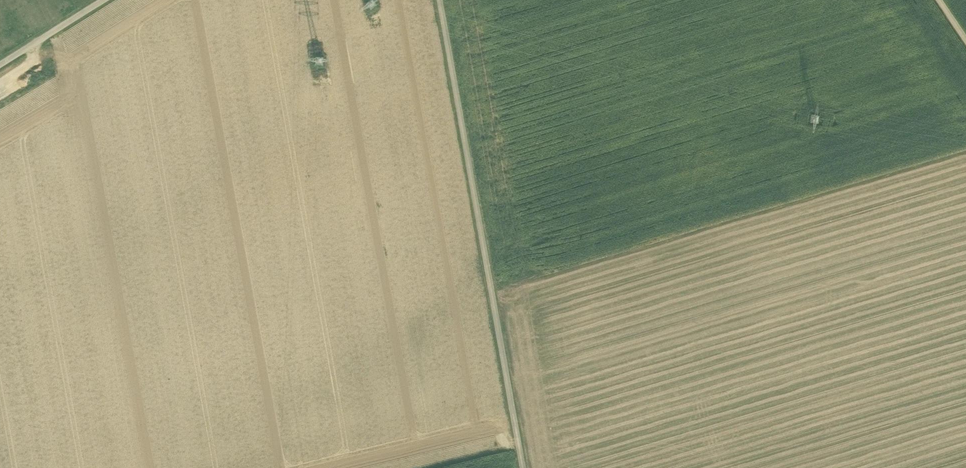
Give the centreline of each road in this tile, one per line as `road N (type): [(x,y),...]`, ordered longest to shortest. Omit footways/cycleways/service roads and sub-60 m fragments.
road 1 (track): [(439,0),(522,467)]
road 2 (track): [(0,65),(104,0)]

